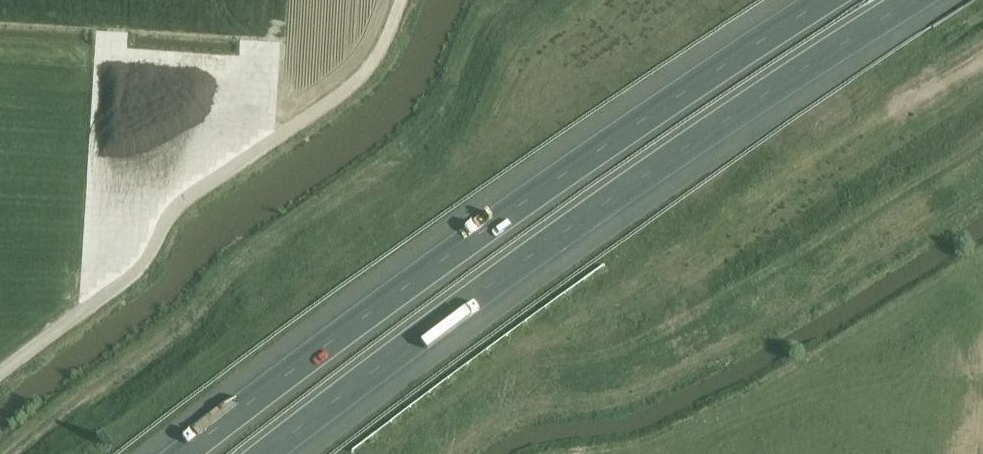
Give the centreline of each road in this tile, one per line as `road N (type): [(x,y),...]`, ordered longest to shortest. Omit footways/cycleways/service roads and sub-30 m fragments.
road 1 (motorway): [(825,0),(179,453)]
road 2 (motorway): [(264,453),(635,183),(906,0)]

